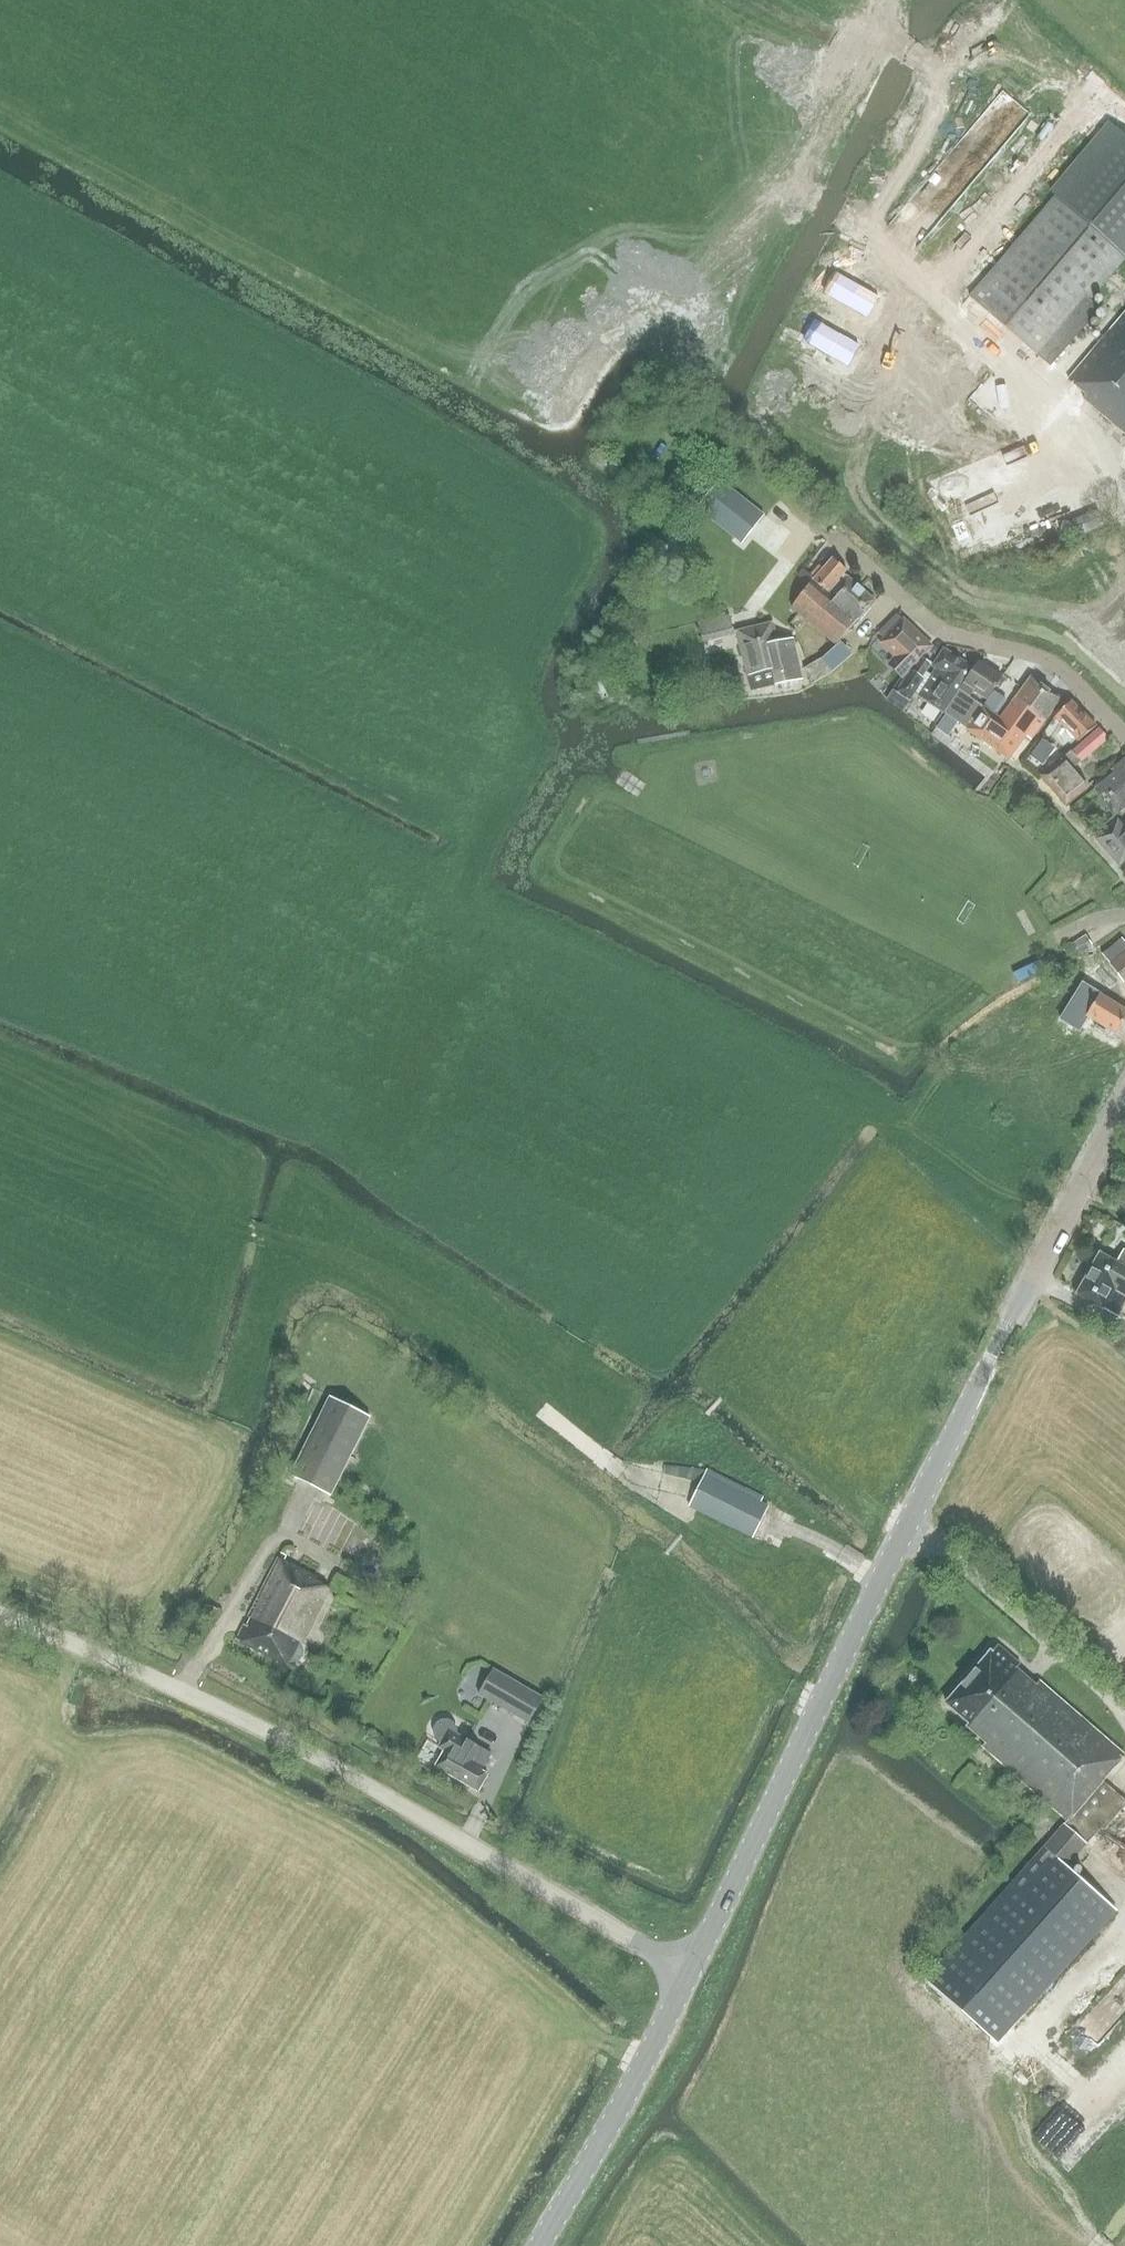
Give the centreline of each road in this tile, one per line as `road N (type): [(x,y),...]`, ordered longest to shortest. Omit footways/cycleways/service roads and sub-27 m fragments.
road 1 (tertiary): [(688,1972),(996,1344),(1124,1110)]
road 2 (tertiary): [(688,1972),(337,1767),(0,1614)]
road 3 (residential): [(1124,733),(1050,657),(996,651),(928,622),(802,492)]
road 4 (tertiary): [(540,2245),(688,1972)]
road 5 (track): [(871,235),(938,97),(921,54),(893,32),(894,0)]

